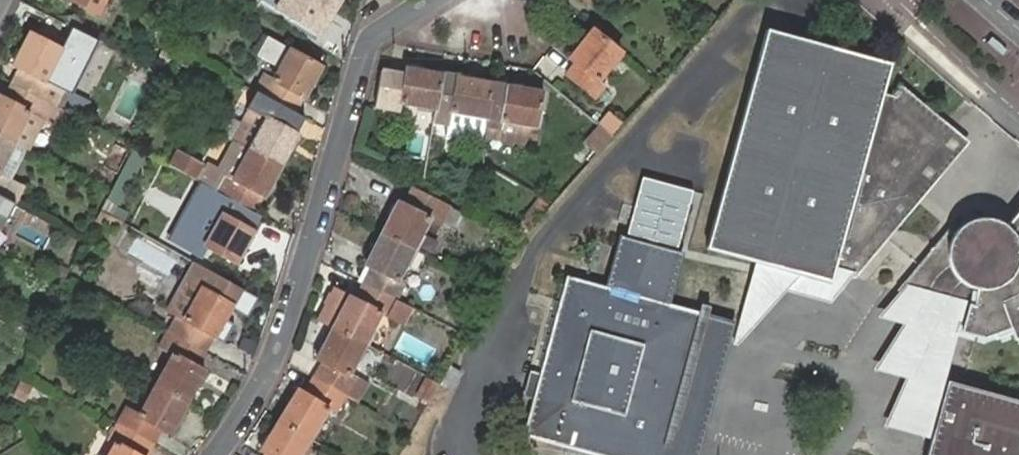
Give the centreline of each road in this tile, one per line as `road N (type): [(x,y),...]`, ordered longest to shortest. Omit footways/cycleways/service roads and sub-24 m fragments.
road 1 (residential): [(214,454),(262,385),(368,46),(429,0)]

